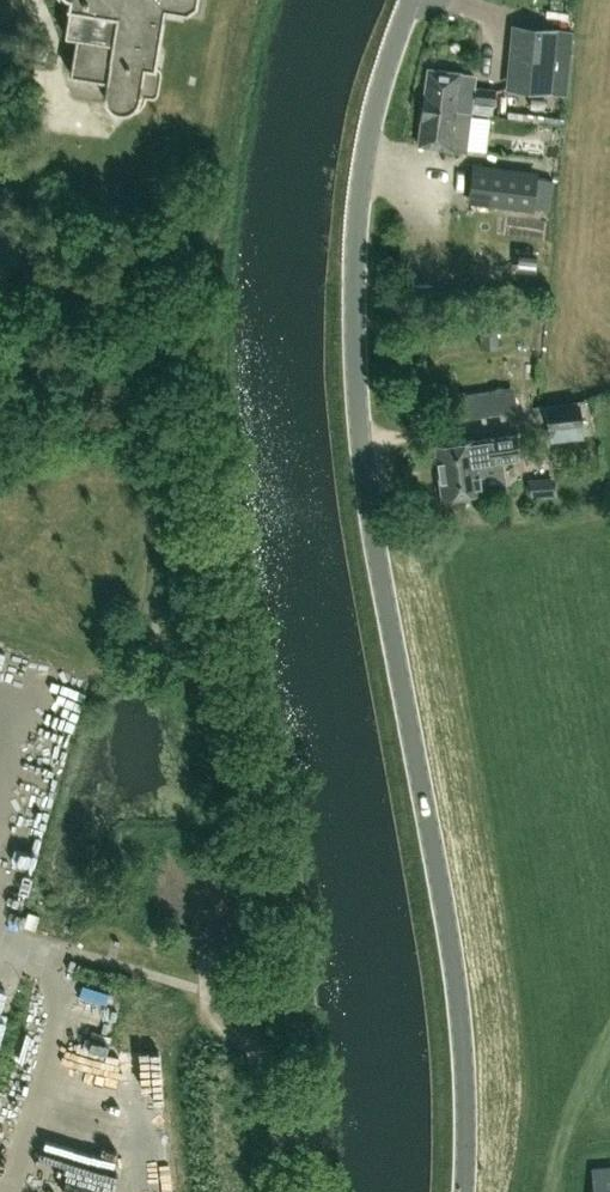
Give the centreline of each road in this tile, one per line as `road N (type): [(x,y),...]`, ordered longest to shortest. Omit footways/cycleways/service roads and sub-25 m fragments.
road 1 (unclassified): [(458,1191),(459,1057),(439,903),(350,409),(356,172),(368,101),(408,0)]

